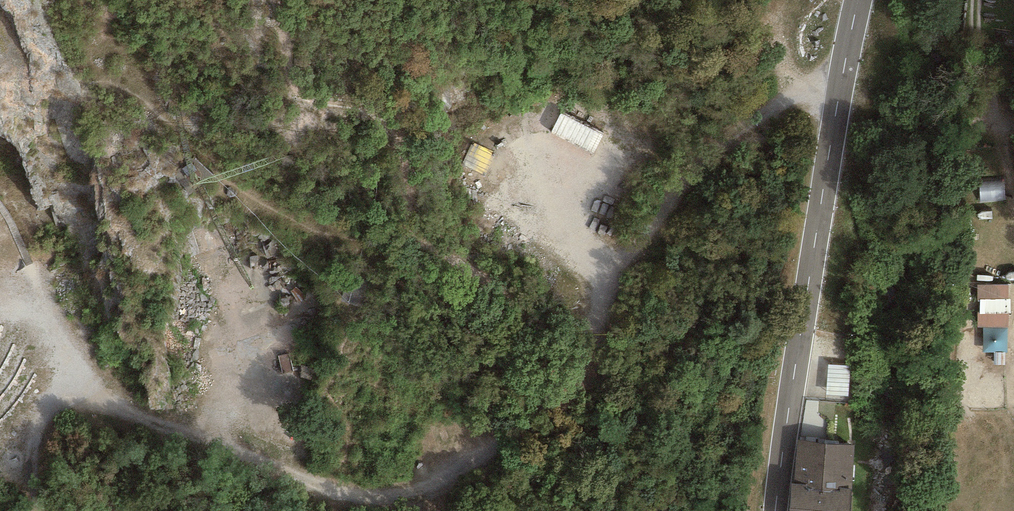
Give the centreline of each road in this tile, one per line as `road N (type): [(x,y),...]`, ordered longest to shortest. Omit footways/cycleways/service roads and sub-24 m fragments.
road 1 (track): [(485,458),(522,337),(518,313),(497,287),(415,240),(393,131),(362,109),(310,98),(298,87),(275,0)]
road 2 (track): [(843,71),(755,120),(695,167),(616,274),(574,380),(485,458)]
road 3 (tertiary): [(859,0),(775,510)]
road 4 (track): [(445,485),(336,494),(74,380),(33,420)]

